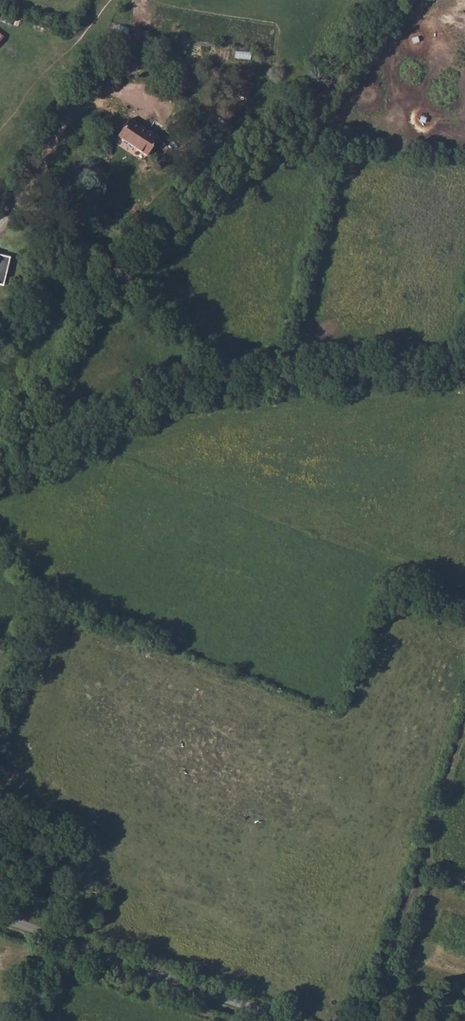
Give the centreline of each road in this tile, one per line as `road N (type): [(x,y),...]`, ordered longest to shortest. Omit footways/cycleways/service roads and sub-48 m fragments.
road 1 (track): [(464,377),(197,394),(0,473)]
road 2 (unclassified): [(0,915),(276,1020)]

